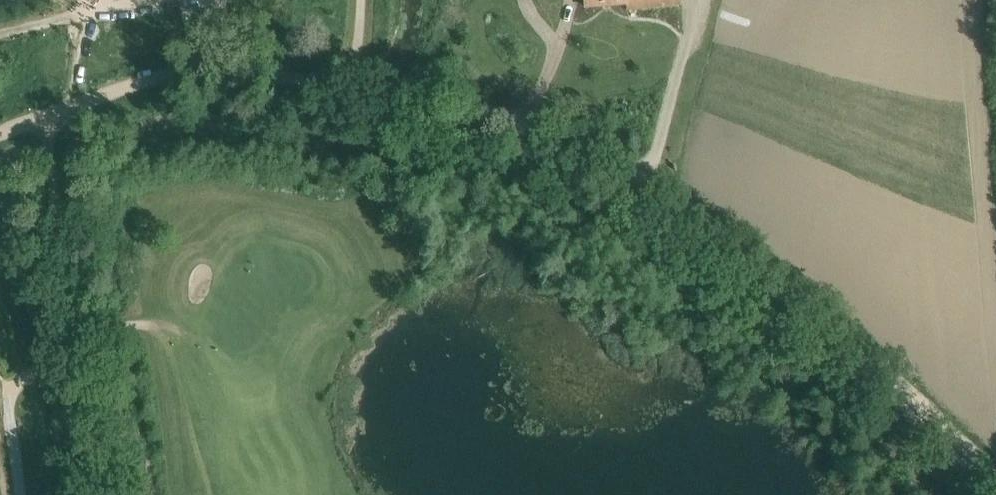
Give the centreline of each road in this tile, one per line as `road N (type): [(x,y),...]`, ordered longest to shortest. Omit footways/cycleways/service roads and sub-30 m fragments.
road 1 (track): [(630,176),(842,356),(988,494)]
road 2 (track): [(225,57),(402,105),(520,121),(630,176)]
road 3 (track): [(698,0),(656,156),(630,176)]
road 4 (track): [(48,117),(204,75),(225,57)]
road 5 (track): [(0,35),(171,0)]

